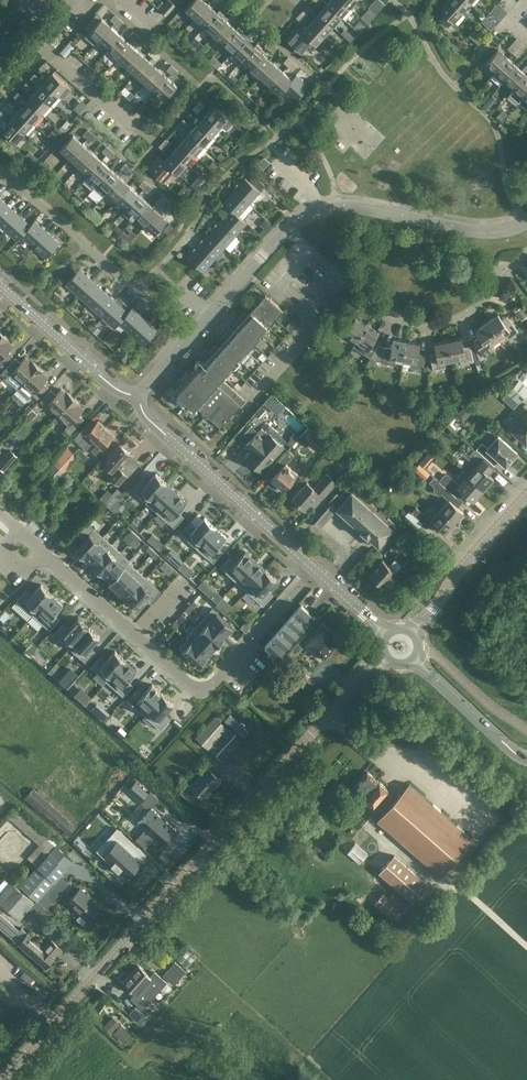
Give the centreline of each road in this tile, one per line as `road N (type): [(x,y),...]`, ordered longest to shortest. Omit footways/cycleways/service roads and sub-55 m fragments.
road 1 (tertiary): [(3,1079),(385,660)]
road 2 (residential): [(318,571),(219,678),(196,690),(18,530)]
road 3 (residential): [(287,229),(378,311),(417,325),(467,314),(526,252)]
road 4 (tertiary): [(318,571),(145,415),(138,395)]
road 5 (residential): [(287,229),(342,205),(475,231),(526,220)]
road 6 (residential): [(138,395),(287,229)]
road 7 (tertiary): [(138,395),(101,377),(0,284)]
road 8 (tertiary): [(415,631),(526,497)]
road 9 (tertiary): [(526,760),(417,660)]
road 10 (residential): [(133,128),(38,41)]

